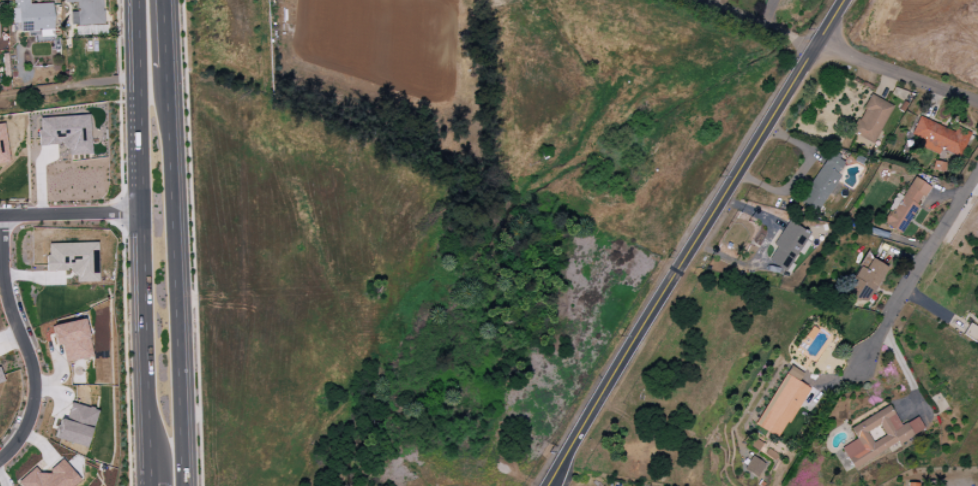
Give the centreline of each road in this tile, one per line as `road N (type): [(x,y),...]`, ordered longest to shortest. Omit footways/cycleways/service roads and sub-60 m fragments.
road 1 (tertiary): [(843,0),(546,485)]
road 2 (secondary): [(183,485),(163,0)]
road 3 (secondary): [(135,0),(149,484)]
road 4 (residential): [(0,465),(31,419),(31,367),(4,305),(1,221)]
road 5 (residential): [(977,171),(862,362)]
road 6 (residential): [(816,45),(977,103)]
road 7 (residential): [(141,218),(1,221)]

